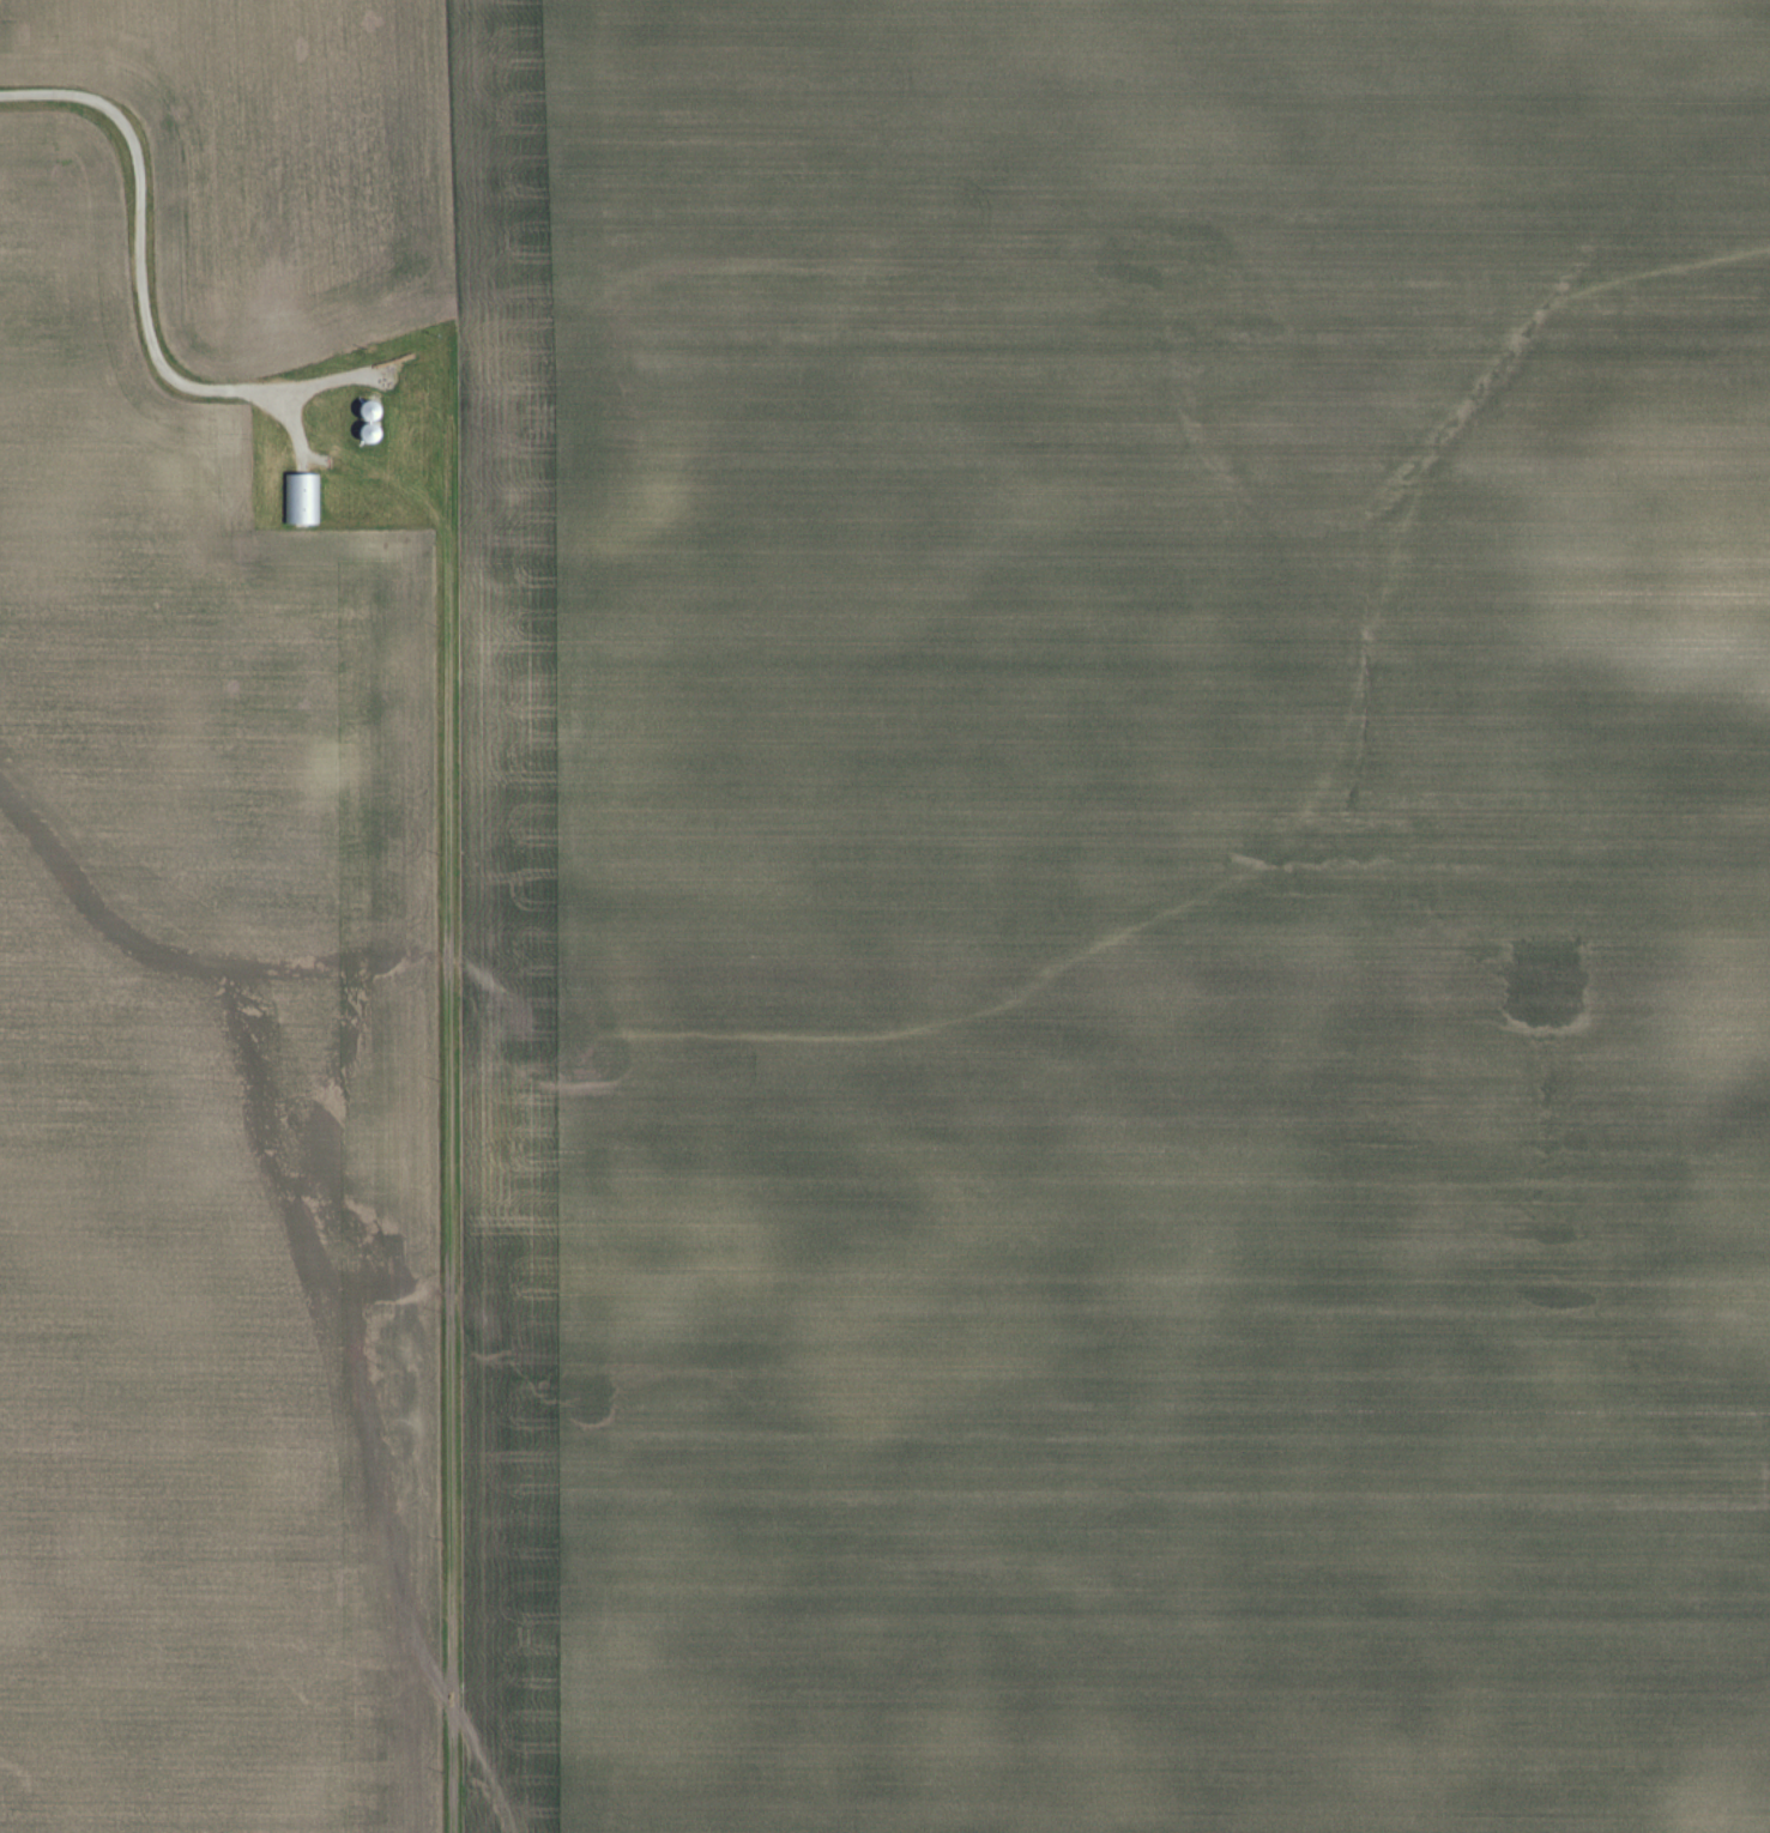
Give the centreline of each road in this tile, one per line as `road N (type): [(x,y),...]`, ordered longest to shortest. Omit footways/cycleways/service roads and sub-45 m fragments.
road 1 (residential): [(0,94),(71,93),(102,104),(125,127),(140,177),(143,296),(161,365),(191,388),(249,393),(278,405)]

